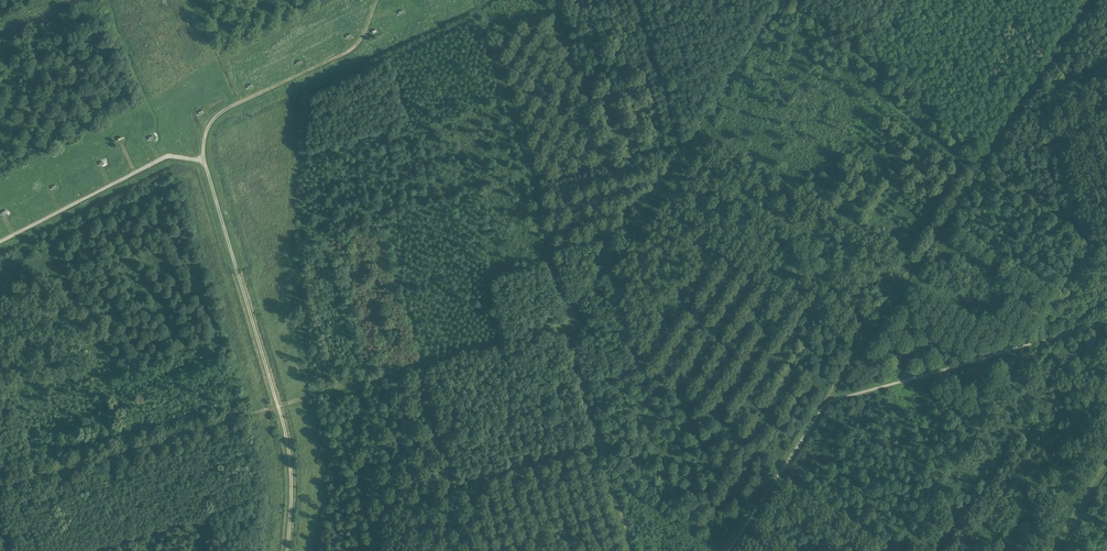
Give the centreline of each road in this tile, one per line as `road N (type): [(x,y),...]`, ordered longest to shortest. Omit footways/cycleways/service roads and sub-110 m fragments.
road 1 (track): [(377,0),(349,51),(231,107),(205,136),(209,177),(287,439),(288,550)]
road 2 (track): [(251,415),(0,487)]

